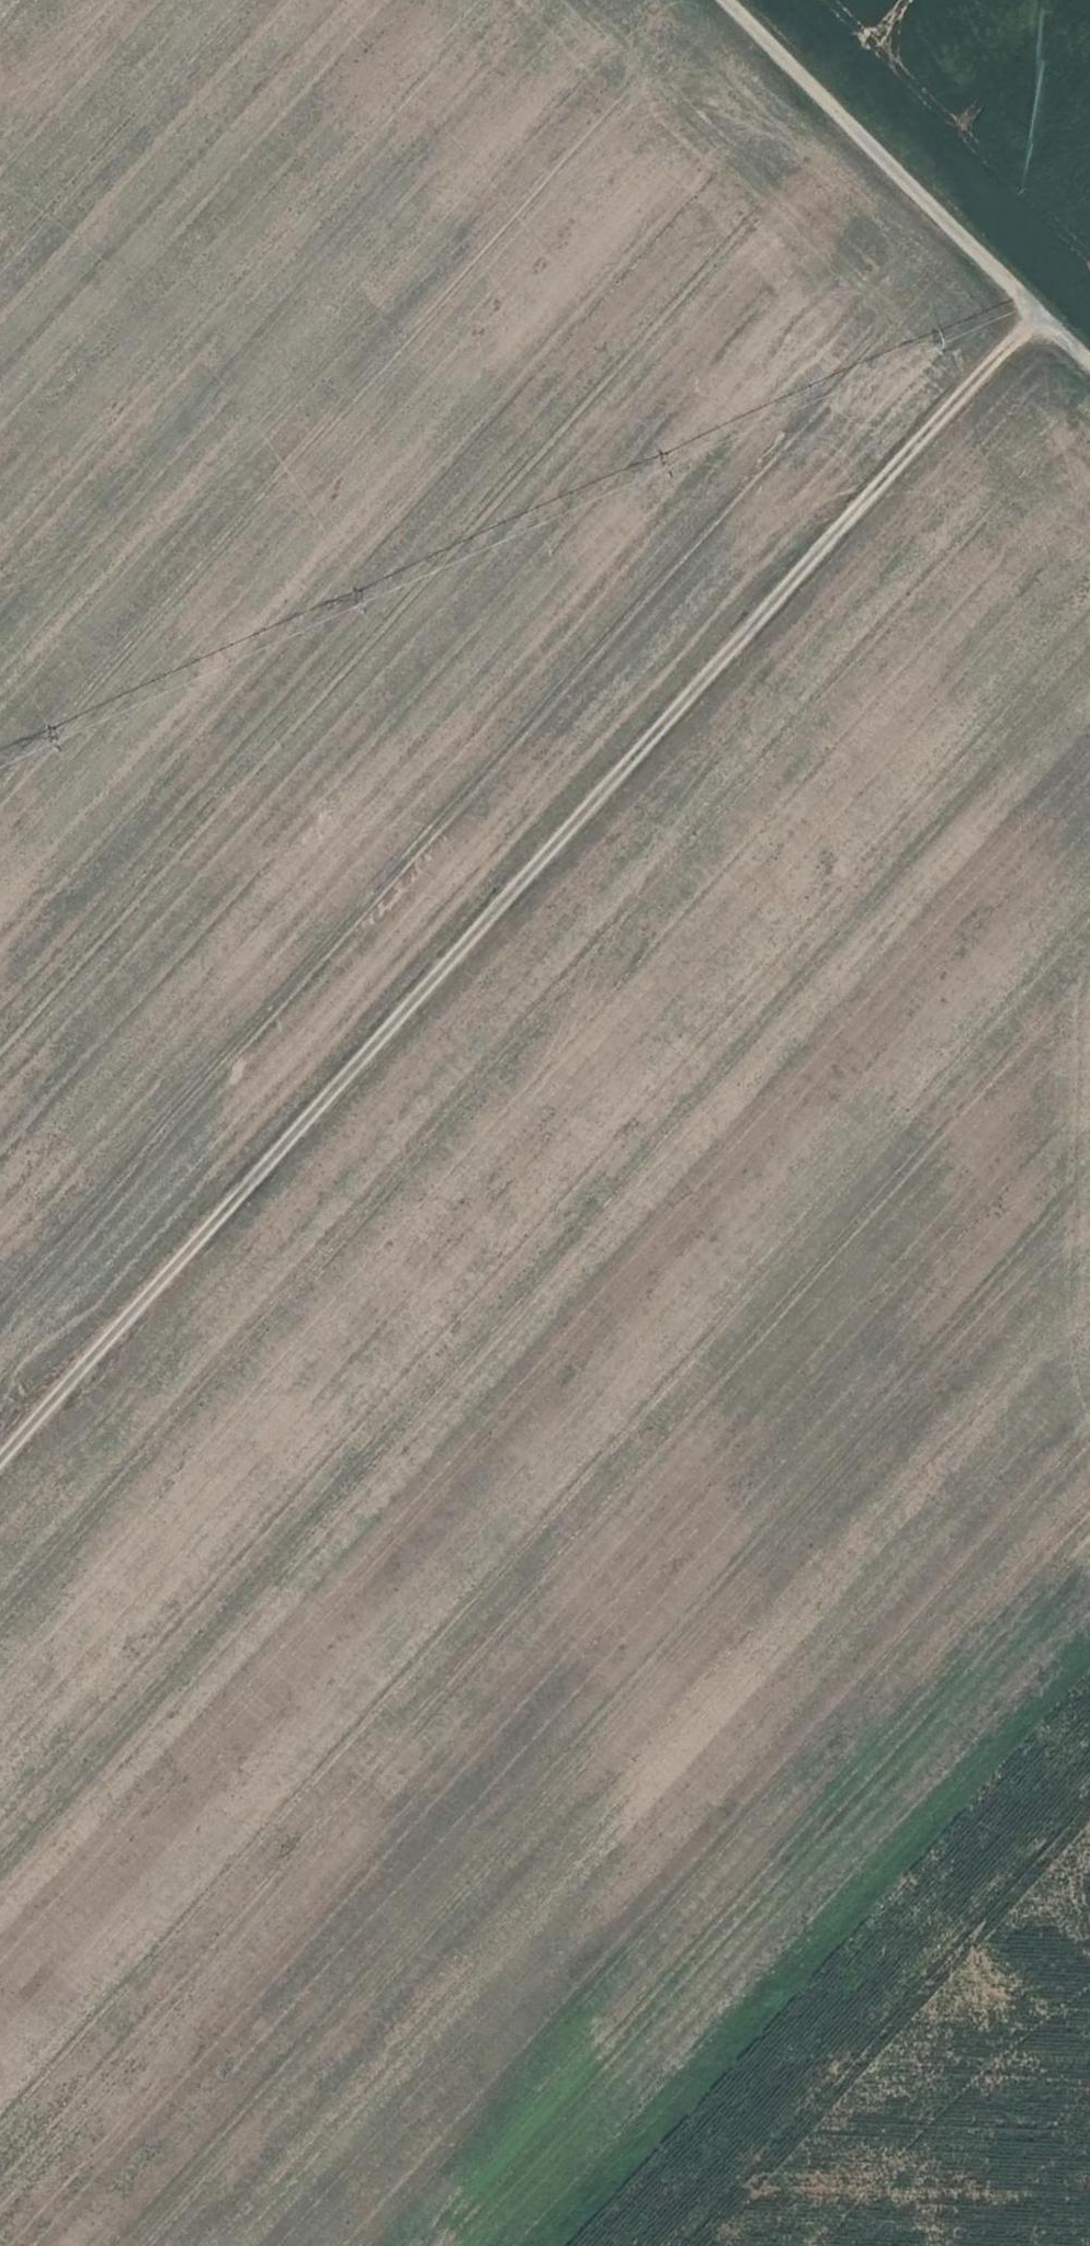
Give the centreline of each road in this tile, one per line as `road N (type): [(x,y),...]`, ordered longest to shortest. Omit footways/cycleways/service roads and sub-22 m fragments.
road 1 (track): [(1036,300),(0,1461)]
road 2 (track): [(727,0),(1089,352)]

